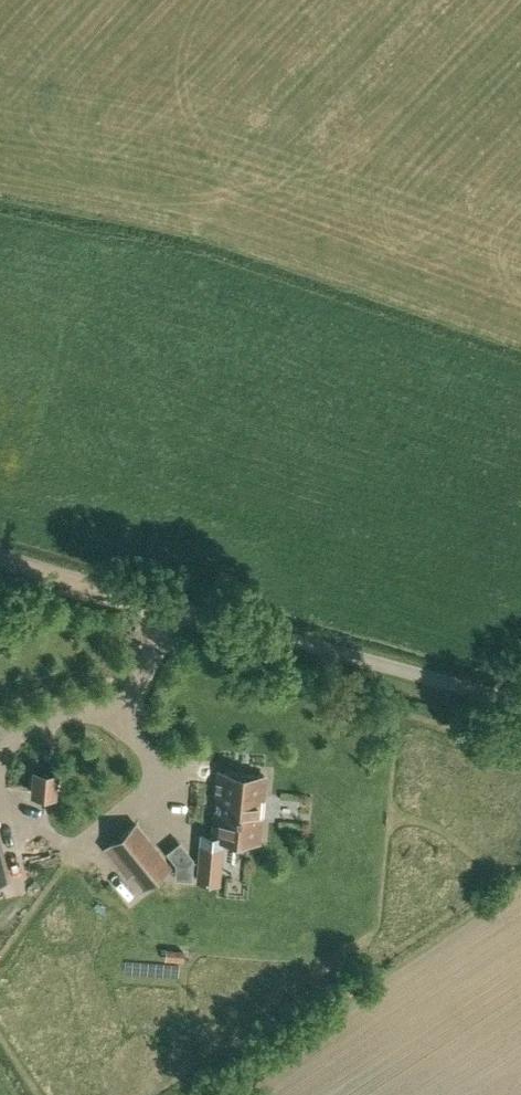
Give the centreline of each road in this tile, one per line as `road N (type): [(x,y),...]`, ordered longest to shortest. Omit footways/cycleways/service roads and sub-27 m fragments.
road 1 (unclassified): [(520,696),(168,599)]
road 2 (track): [(168,599),(0,555)]

